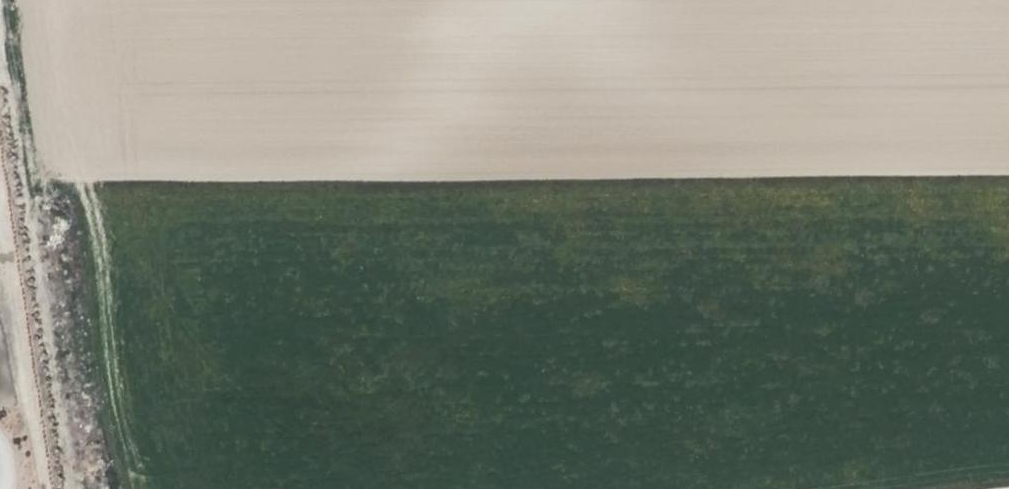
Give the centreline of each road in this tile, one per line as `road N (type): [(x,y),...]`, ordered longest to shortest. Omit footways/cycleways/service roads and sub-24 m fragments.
road 1 (track): [(66,488),(1,0)]

